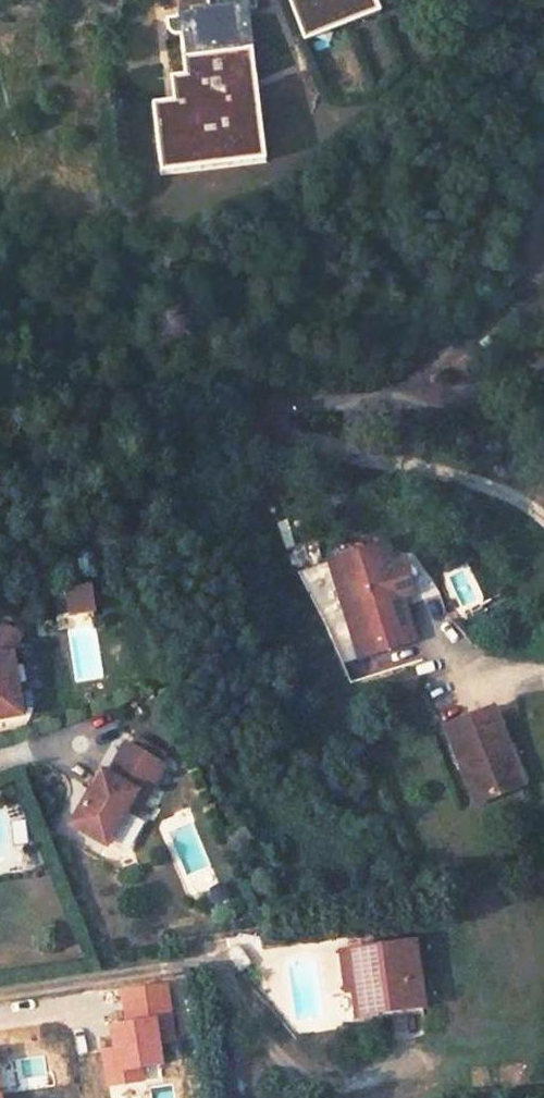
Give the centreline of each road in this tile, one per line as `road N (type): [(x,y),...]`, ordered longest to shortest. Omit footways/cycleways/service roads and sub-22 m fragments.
road 1 (residential): [(543,367),(443,386),(285,390)]

